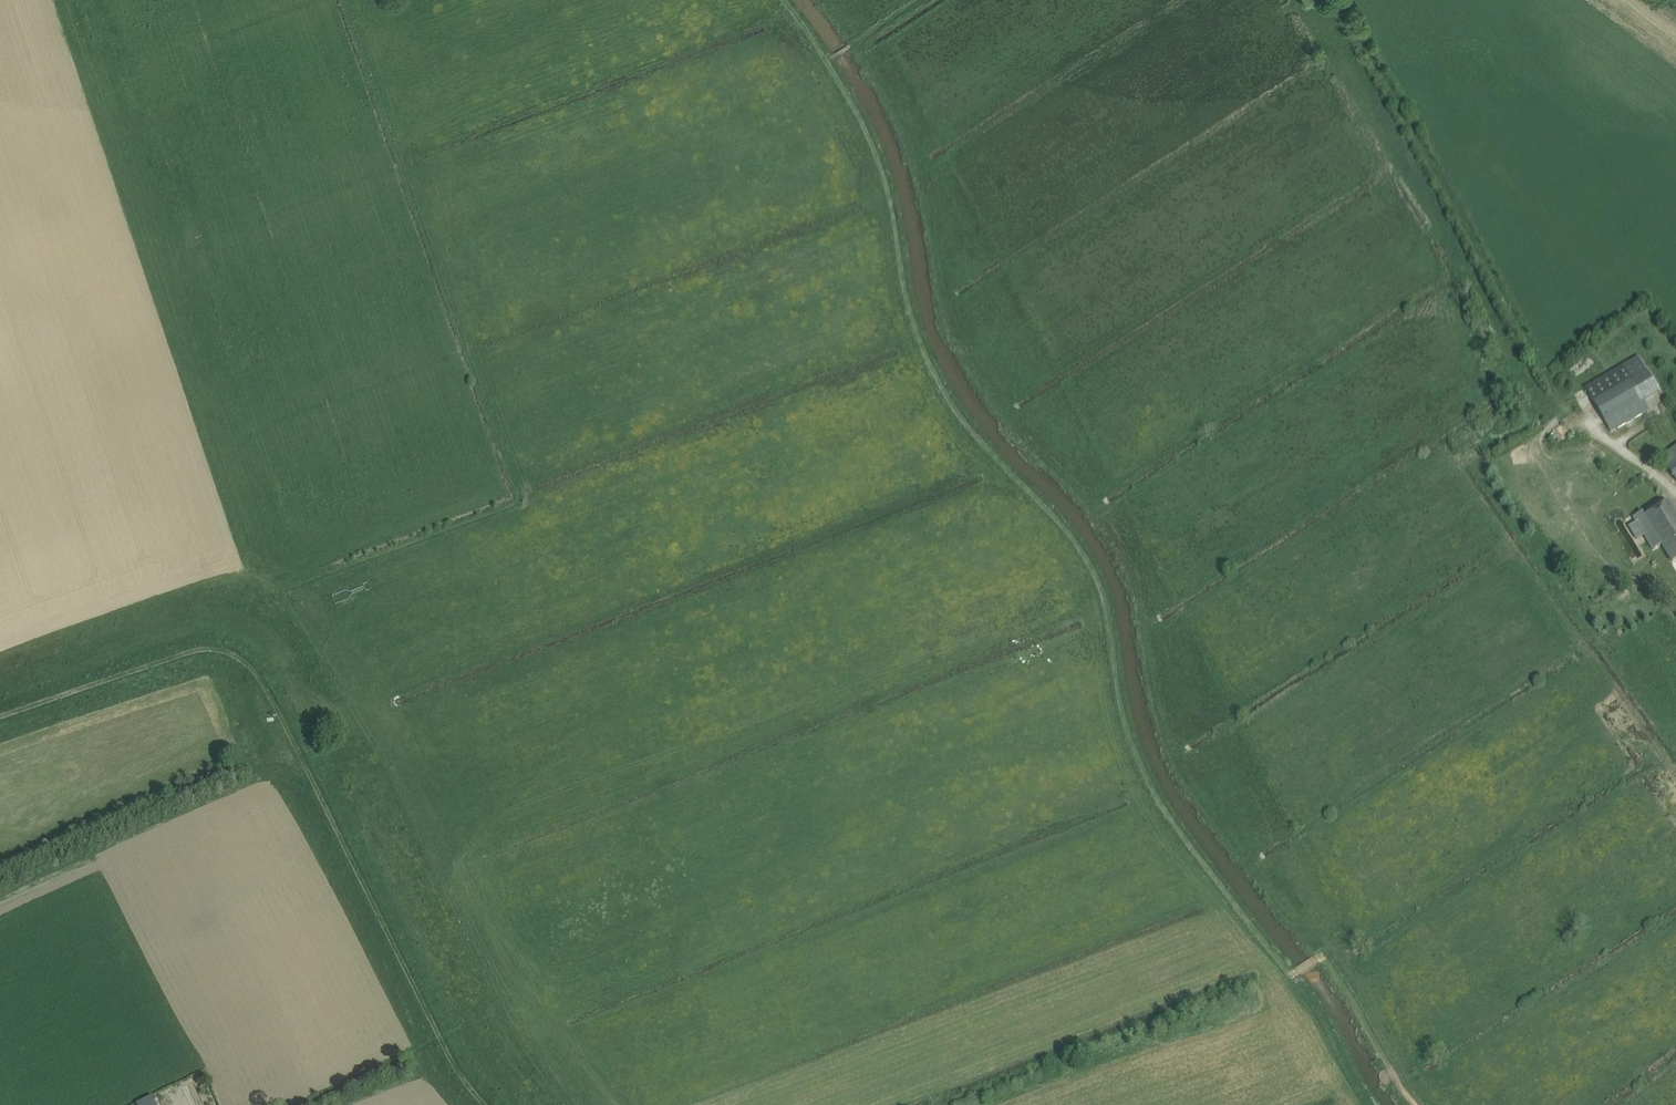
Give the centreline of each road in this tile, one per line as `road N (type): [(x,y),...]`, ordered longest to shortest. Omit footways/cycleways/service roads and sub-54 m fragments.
road 1 (track): [(486,1104),(447,1052),(292,738),(241,655),(198,648),(0,716)]
road 2 (track): [(1675,503),(1649,467),(1628,481),(1564,410),(1340,0)]

